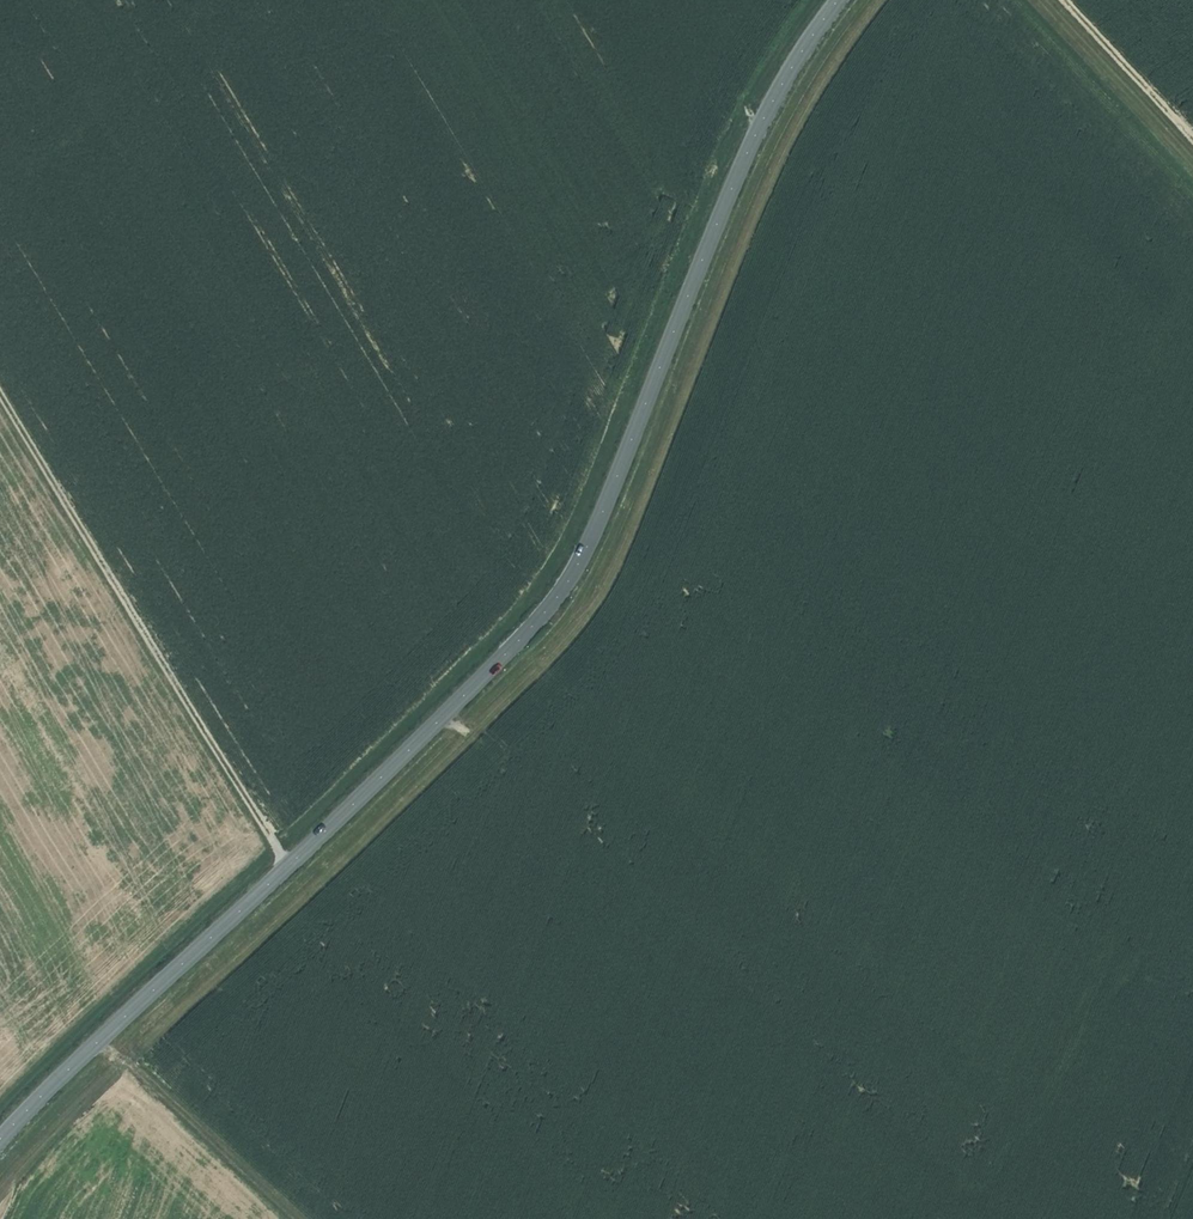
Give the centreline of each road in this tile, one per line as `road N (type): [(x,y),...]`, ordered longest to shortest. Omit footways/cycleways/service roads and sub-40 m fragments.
road 1 (tertiary): [(0,1140),(448,714),(549,607),(578,566),(759,126),(840,0)]
road 2 (track): [(289,866),(0,392)]
road 3 (track): [(297,1218),(101,1039)]
road 4 (track): [(1064,0),(1192,136)]

